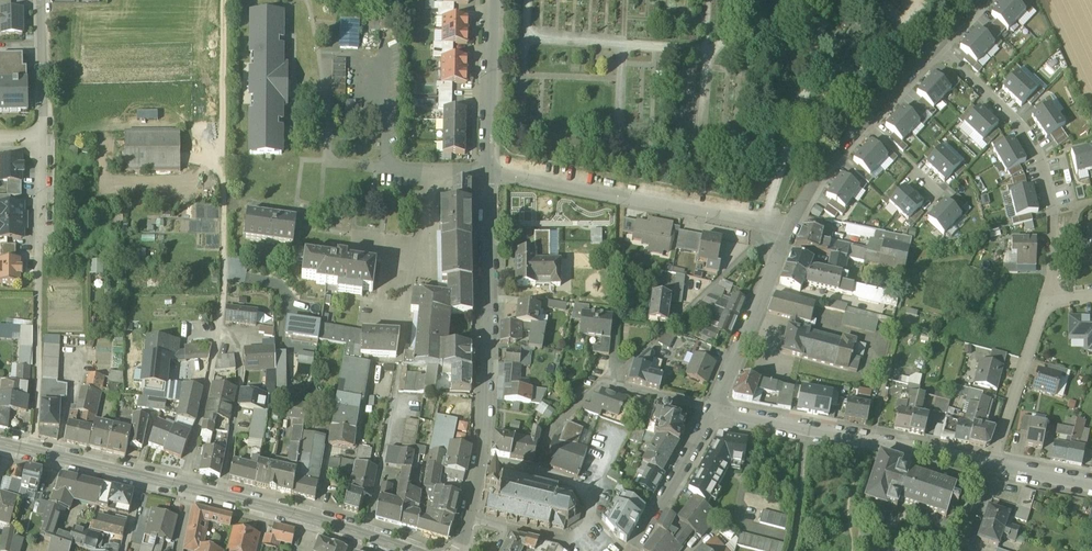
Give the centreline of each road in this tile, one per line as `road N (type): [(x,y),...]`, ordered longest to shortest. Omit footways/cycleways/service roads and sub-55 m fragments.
road 1 (secondary): [(0,445),(319,521),(409,550)]
road 2 (unclassified): [(459,550),(486,404),(488,173)]
road 3 (track): [(223,0),(221,325)]
road 4 (residential): [(488,173),(791,231)]
road 5 (residential): [(791,231),(839,157),(983,0)]
road 6 (residential): [(991,464),(709,409)]
road 7 (residential): [(709,409),(791,231)]
road 8 (residential): [(43,144),(38,327)]
road 9 (residential): [(991,464),(1048,300)]
road 10 (unclassified): [(488,173),(496,0)]
road 11 (residential): [(633,550),(709,409)]
road 12 (residential): [(40,0),(43,144)]
road 13 (track): [(38,327),(32,452)]

